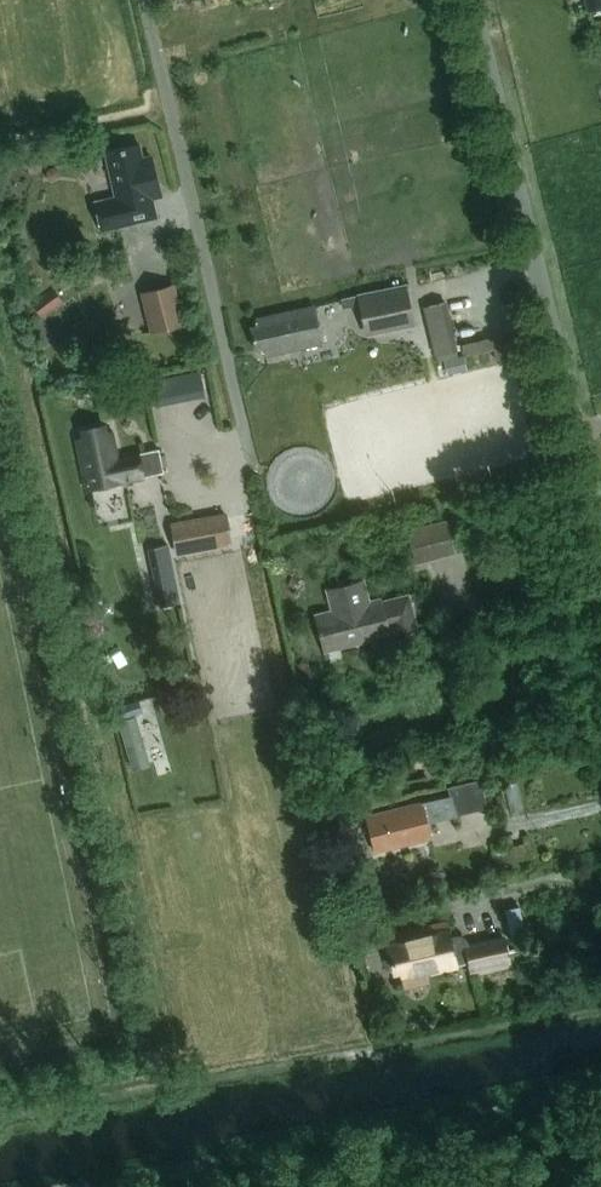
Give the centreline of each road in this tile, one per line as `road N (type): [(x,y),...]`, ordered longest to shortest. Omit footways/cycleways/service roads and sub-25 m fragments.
road 1 (residential): [(600,509),(474,0)]
road 2 (residential): [(248,452),(143,0)]

